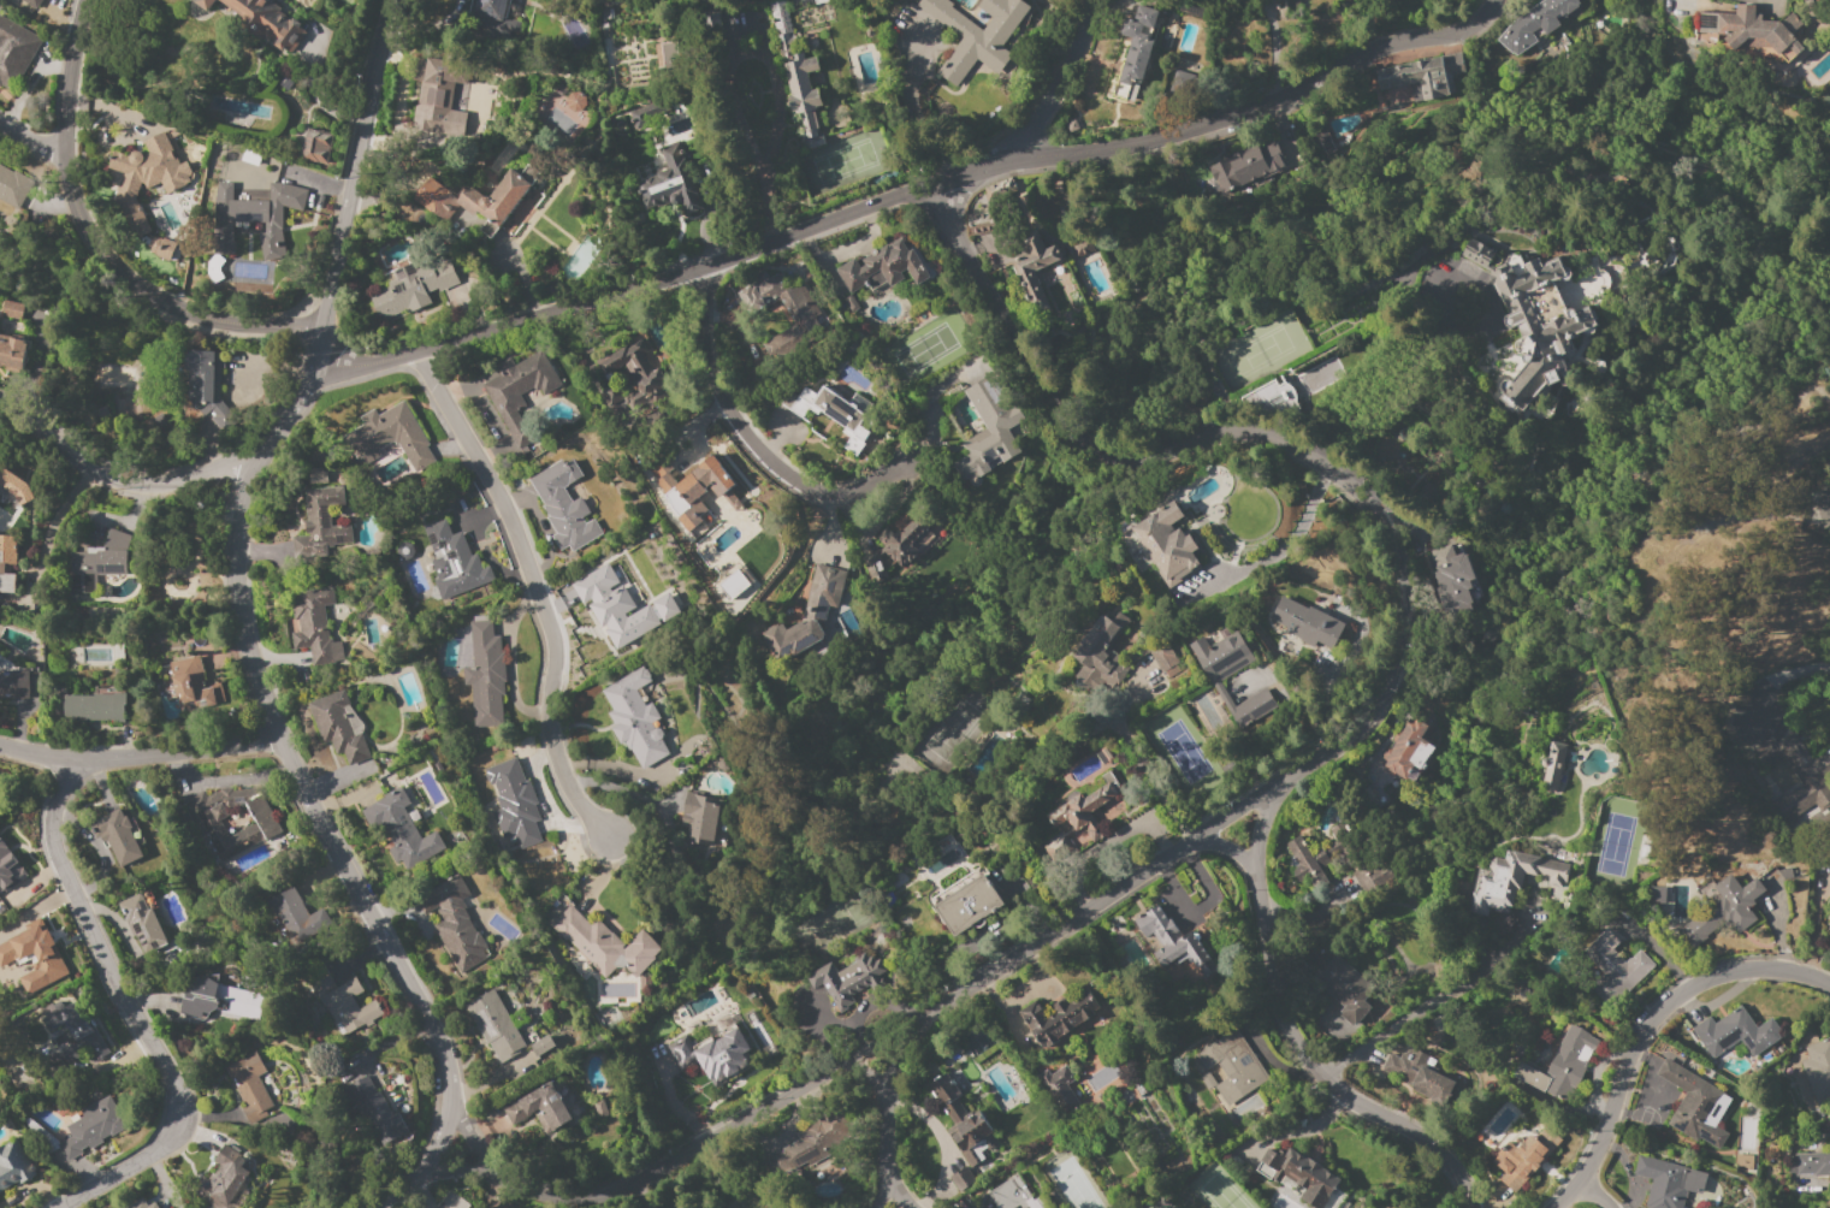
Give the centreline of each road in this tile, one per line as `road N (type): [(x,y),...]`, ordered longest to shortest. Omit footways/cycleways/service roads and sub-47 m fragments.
road 1 (residential): [(941,183),(989,321),(1037,393),(1085,439),(1159,462),(1225,439),(1302,462),(1348,493),(1405,567),(1409,651),(1374,717),(1349,739),(863,1055)]
road 2 (residential): [(1491,0),(1474,26),(1367,51),(1232,122),(1025,156),(698,274),(421,360),(313,367)]
road 3 (residential): [(266,439),(245,470),(229,539),(238,633),(452,1111),(421,1172),(369,1207)]
road 4 (residential): [(67,757),(53,805),(58,841),(178,1095),(170,1126),(143,1162),(47,1207)]
road 5 (residential): [(421,360),(493,481),(541,610),(558,733),(590,818),(612,837)]
road 6 (residential): [(1262,793),(1250,861),(1280,1008),(1307,1060),(1332,1088),(1413,1132),(1445,1161),(1471,1207)]
road 7 (residential): [(85,0),(64,152),(90,227),(164,302),(257,328),(319,325)]
road 8 (residential): [(863,1055),(729,1139),(594,1200),(549,1196),(492,1169),(452,1111)]
road 9 (tertiary): [(391,0),(313,367),(266,439)]
road 10 (residential): [(1829,986),(1754,970),(1704,982),(1660,1007),(1624,1060),(1579,1183),(1552,1207)]
road 11 (residential): [(698,274),(716,359),(786,482),(828,498),(875,492),(912,460)]
road 12 (tertiary): [(266,439),(153,487),(88,469),(0,406)]
road 13 (residential): [(284,740),(67,757),(0,745)]
road 14 (residential): [(1082,0),(1080,54),(1025,156)]
road 15 (residential): [(863,1055),(886,1095),(886,1183),(875,1207)]
road 16 (residential): [(1321,1073),(1440,996)]

